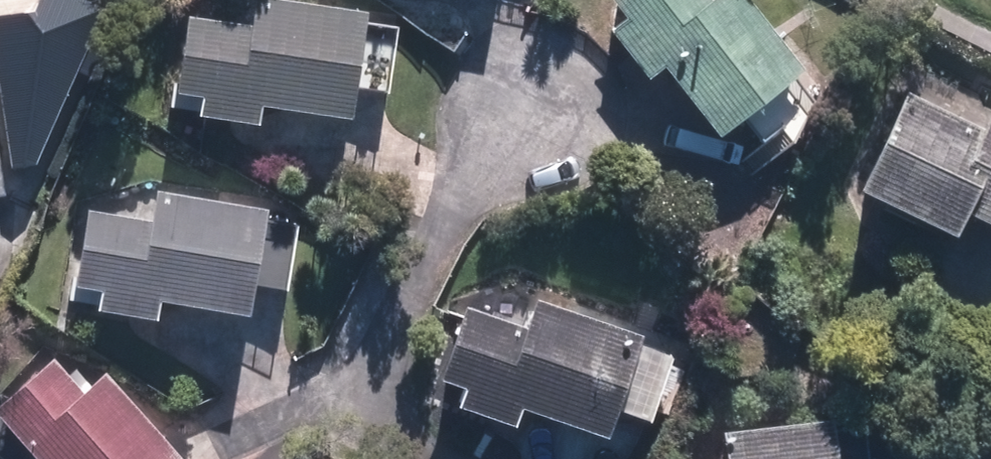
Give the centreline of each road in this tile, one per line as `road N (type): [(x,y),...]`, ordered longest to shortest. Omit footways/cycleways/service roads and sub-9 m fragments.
road 1 (residential): [(435,458),(404,433),(382,385),(382,315),(417,252),(534,113)]

